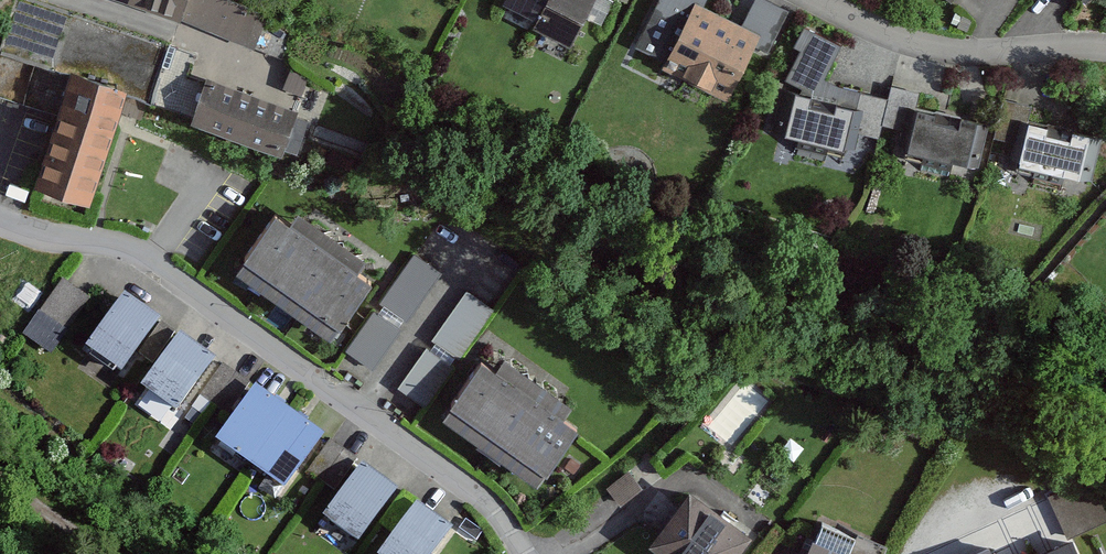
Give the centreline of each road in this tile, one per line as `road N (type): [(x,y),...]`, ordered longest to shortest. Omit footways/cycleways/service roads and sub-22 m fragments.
road 1 (residential): [(0,223),(40,239),(128,247),(465,479),(495,506),(523,553)]
road 2 (residential): [(1105,42),(938,45),(885,30),(826,0)]
road 3 (residential): [(79,0),(271,66)]

